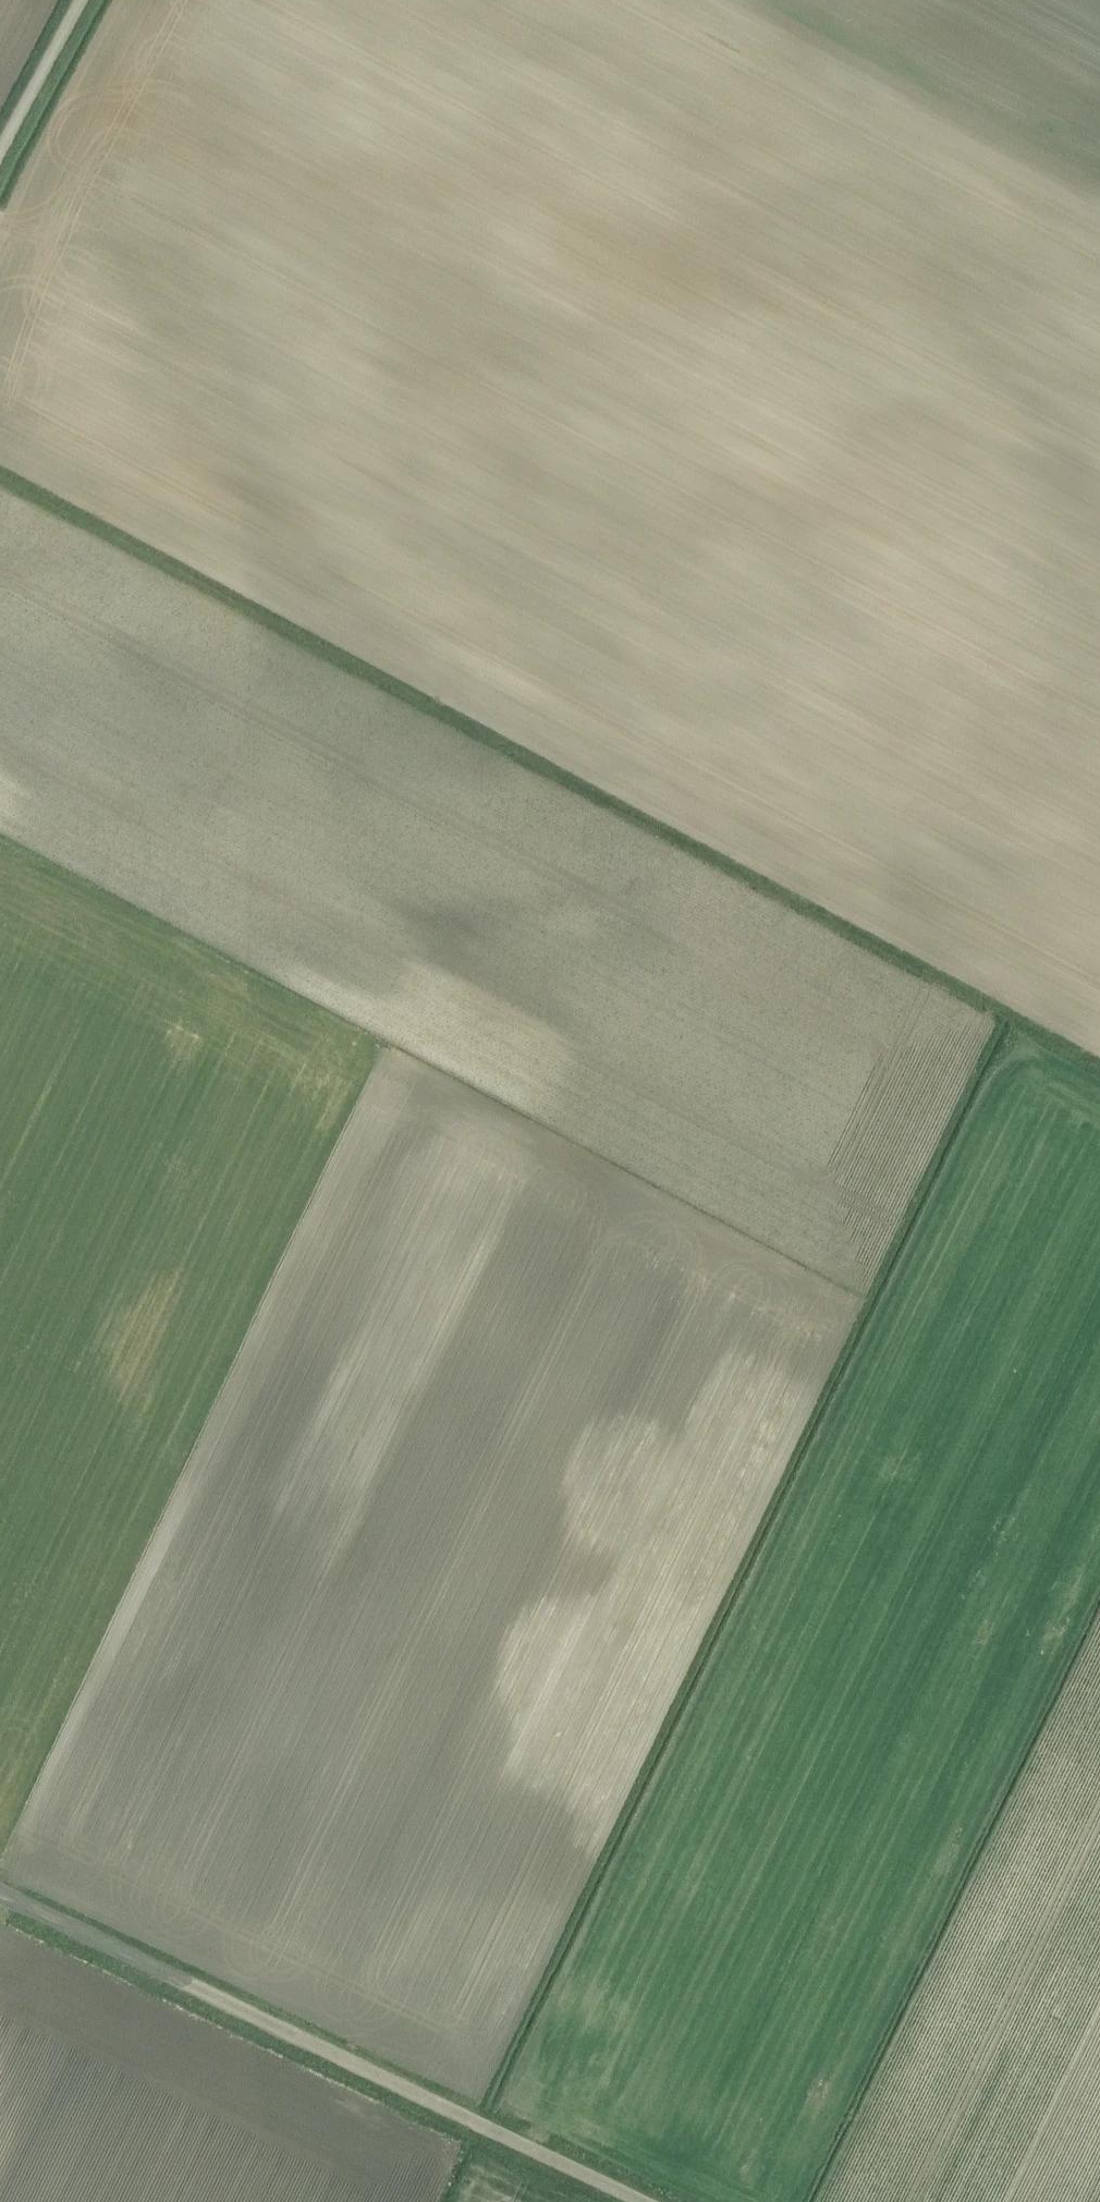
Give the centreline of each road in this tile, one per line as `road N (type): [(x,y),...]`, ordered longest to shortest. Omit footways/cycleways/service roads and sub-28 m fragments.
road 1 (unclassified): [(629,2201),(0,1901)]
road 2 (unclassified): [(81,0),(0,150)]

